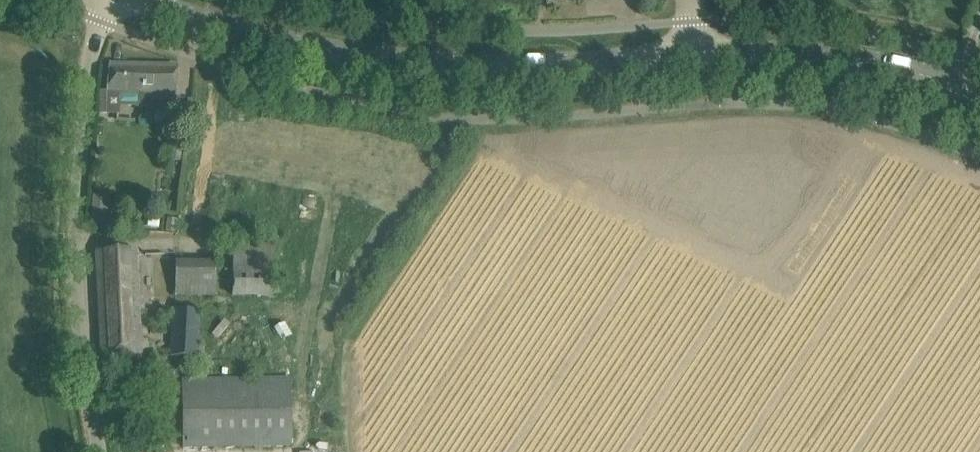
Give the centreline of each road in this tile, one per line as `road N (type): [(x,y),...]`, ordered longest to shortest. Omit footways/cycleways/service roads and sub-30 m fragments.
road 1 (tertiary): [(693,54),(401,69),(287,47),(143,0)]
road 2 (unclassified): [(98,451),(75,273),(86,77),(108,0)]
road 3 (tertiary): [(979,99),(932,78),(840,58),(693,54)]

